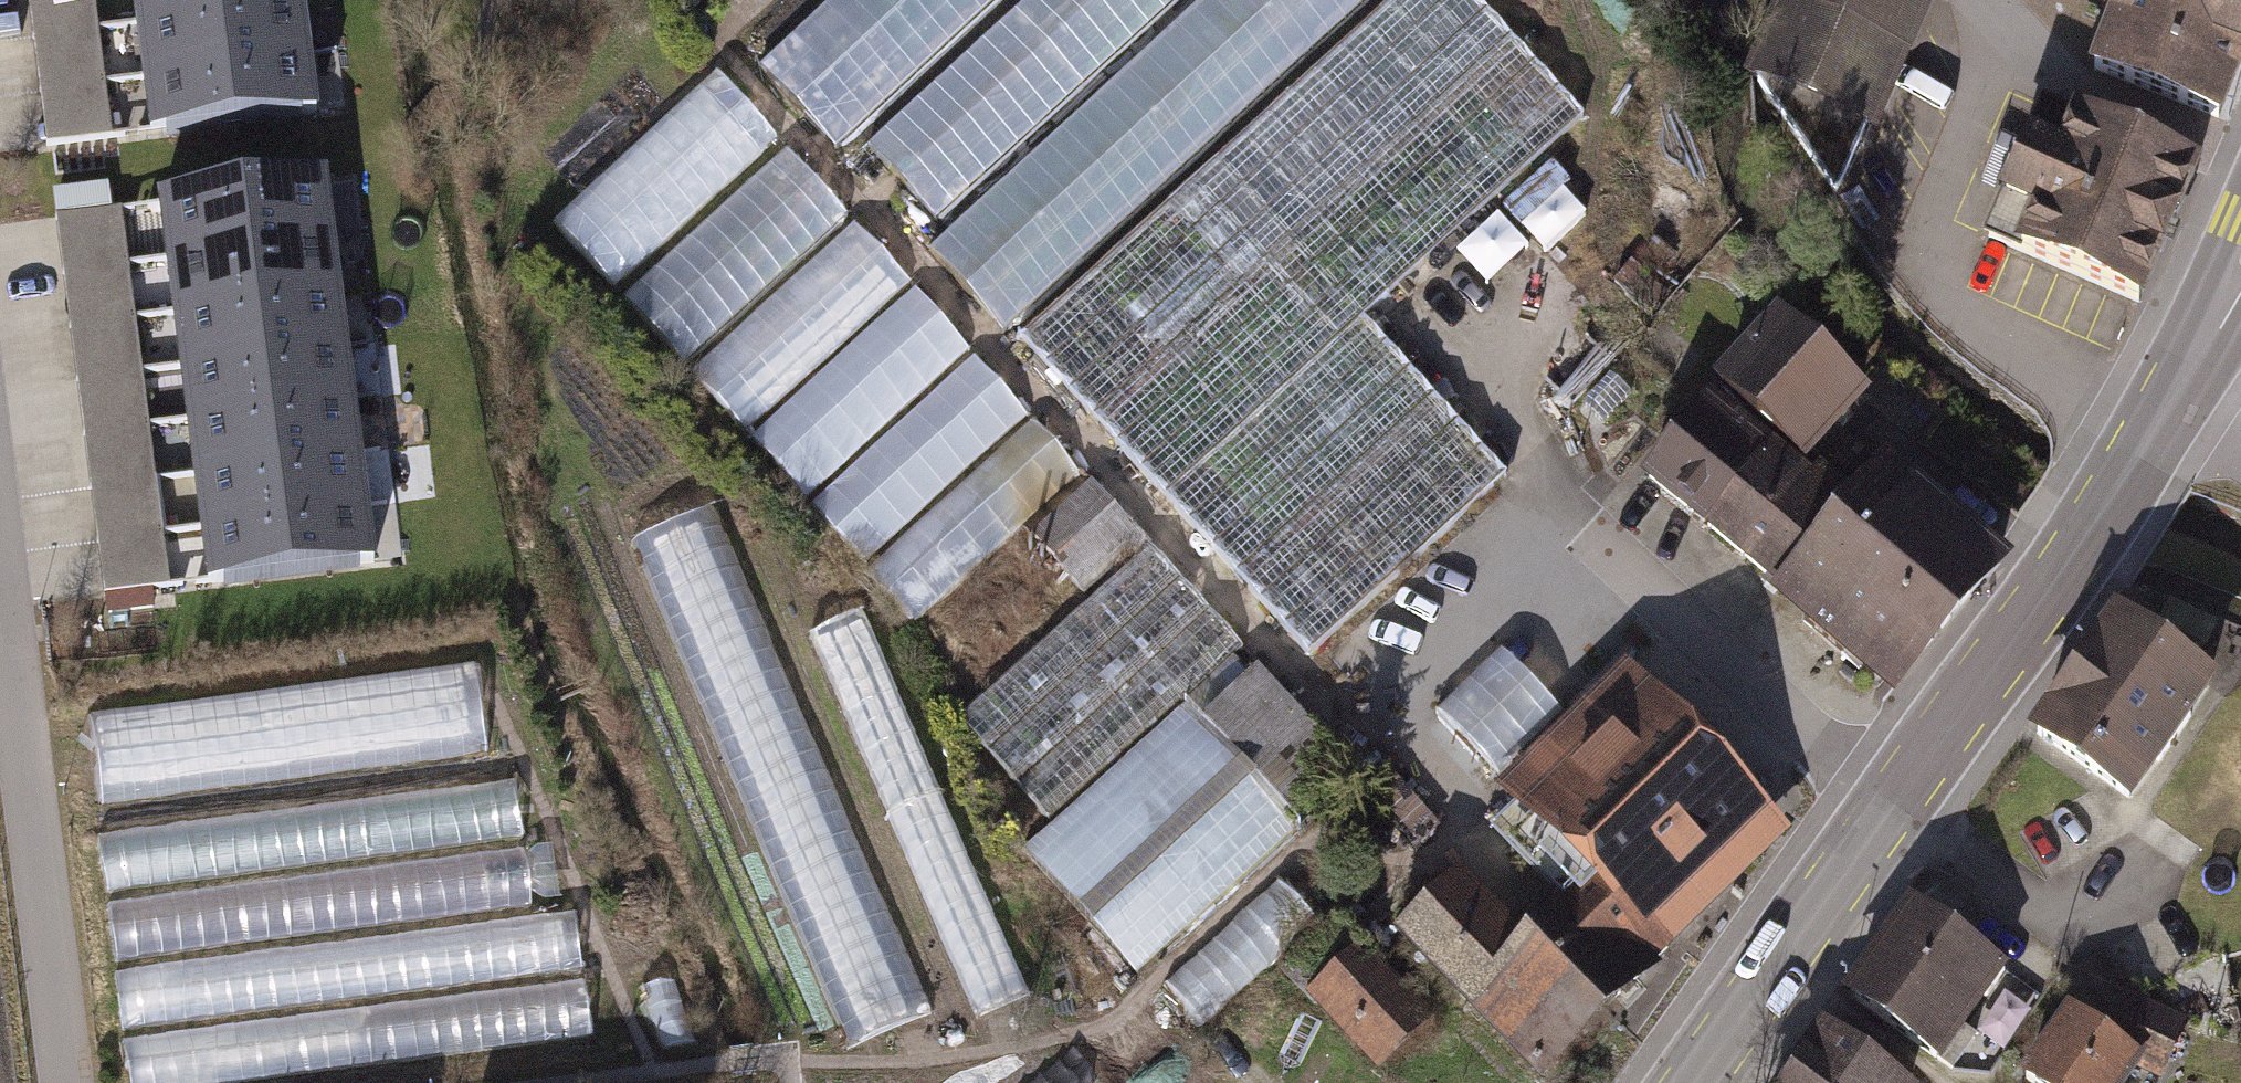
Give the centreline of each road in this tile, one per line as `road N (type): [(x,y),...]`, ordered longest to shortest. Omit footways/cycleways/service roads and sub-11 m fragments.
road 1 (track): [(570,1082),(785,1055),(863,1063),(962,1054),(1079,1034),(1120,1013),(1316,834),(1338,831),(1422,865),(1456,837)]
road 2 (residential): [(2152,434),(1943,319),(1906,240),(2001,32),(2240,152)]
road 3 (primary): [(1699,1082),(2152,434)]
road 4 (residential): [(64,1082),(0,601)]
road 5 (primary): [(2152,434),(2240,262)]

